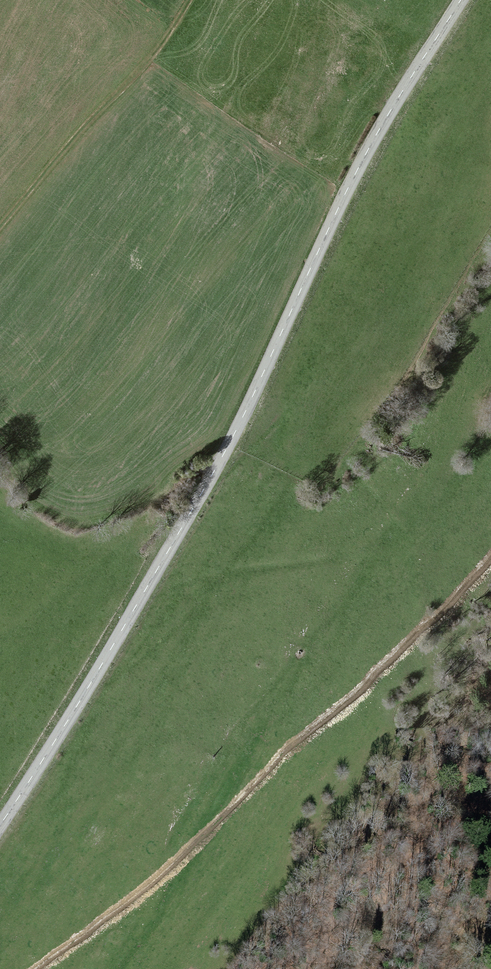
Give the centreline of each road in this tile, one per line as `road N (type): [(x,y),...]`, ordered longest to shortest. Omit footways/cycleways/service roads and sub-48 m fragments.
road 1 (secondary): [(0,825),(223,456),(358,168),(460,0)]
road 2 (track): [(36,968),(172,865),(490,558)]
road 3 (track): [(0,225),(146,64),(191,0)]

